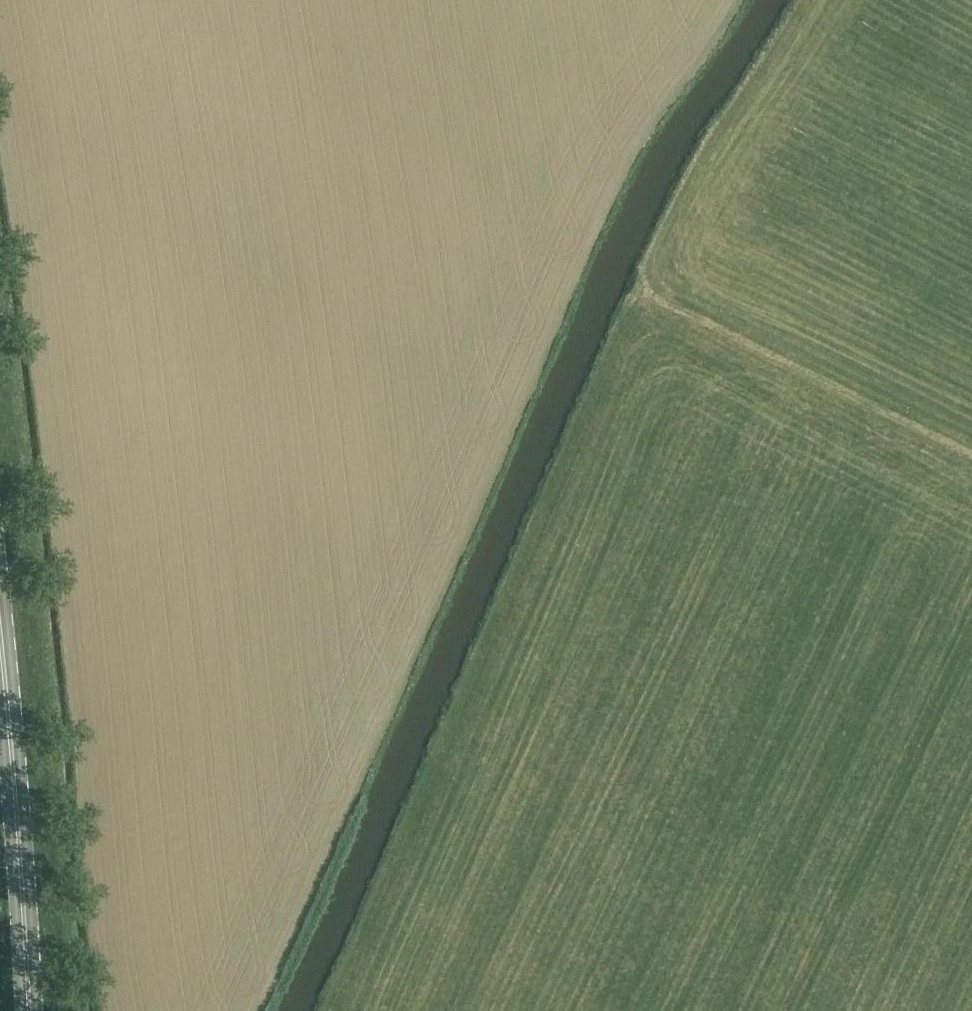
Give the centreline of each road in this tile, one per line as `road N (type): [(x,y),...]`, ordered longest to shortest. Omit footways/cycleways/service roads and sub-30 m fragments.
road 1 (primary): [(30,1010),(0,588)]

